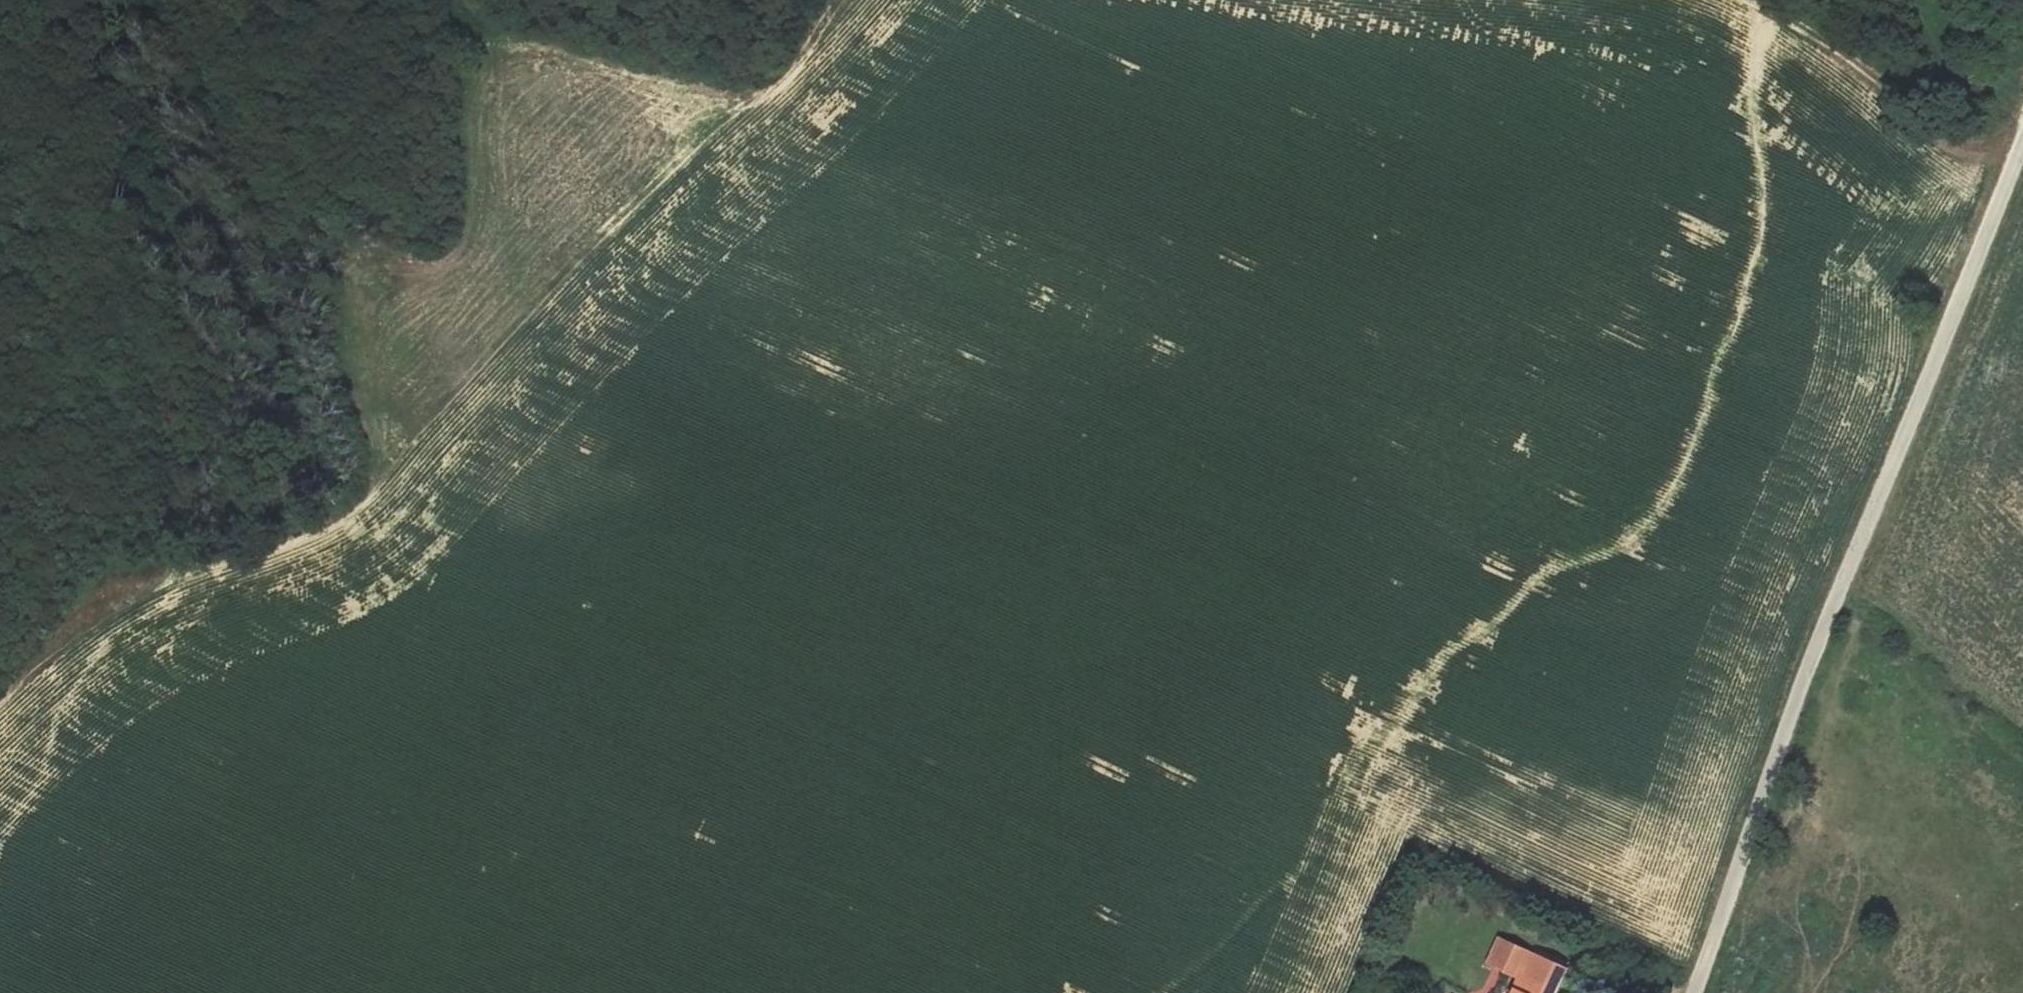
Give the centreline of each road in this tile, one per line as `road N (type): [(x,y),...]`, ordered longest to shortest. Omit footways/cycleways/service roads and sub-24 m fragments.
road 1 (unclassified): [(1692,992),(1833,603),(2022,147)]
road 2 (track): [(2022,141),(1989,153),(1960,148),(1916,118),(1884,78),(1758,0)]
road 3 (track): [(840,0),(795,71),(766,94)]

